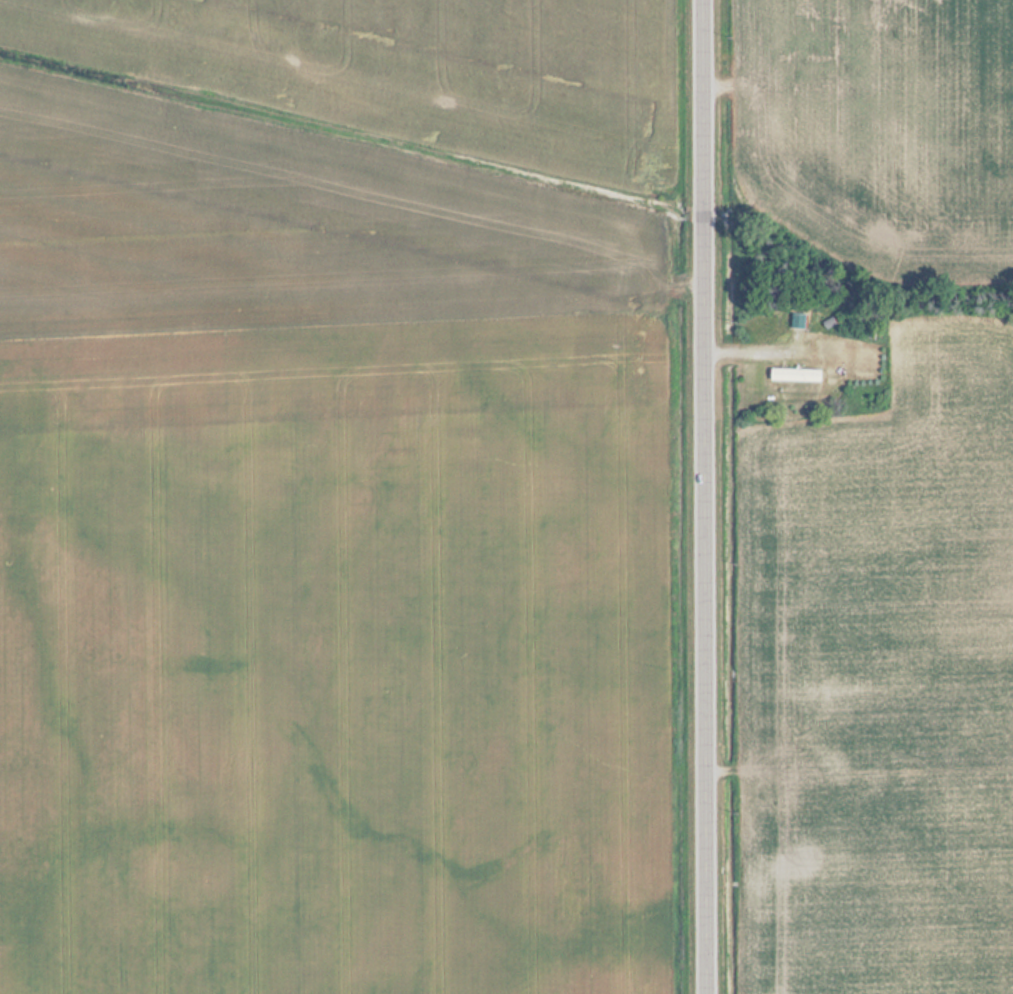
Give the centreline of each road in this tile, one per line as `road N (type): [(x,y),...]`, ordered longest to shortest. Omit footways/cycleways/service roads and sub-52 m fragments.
road 1 (secondary): [(707,993),(704,0)]

